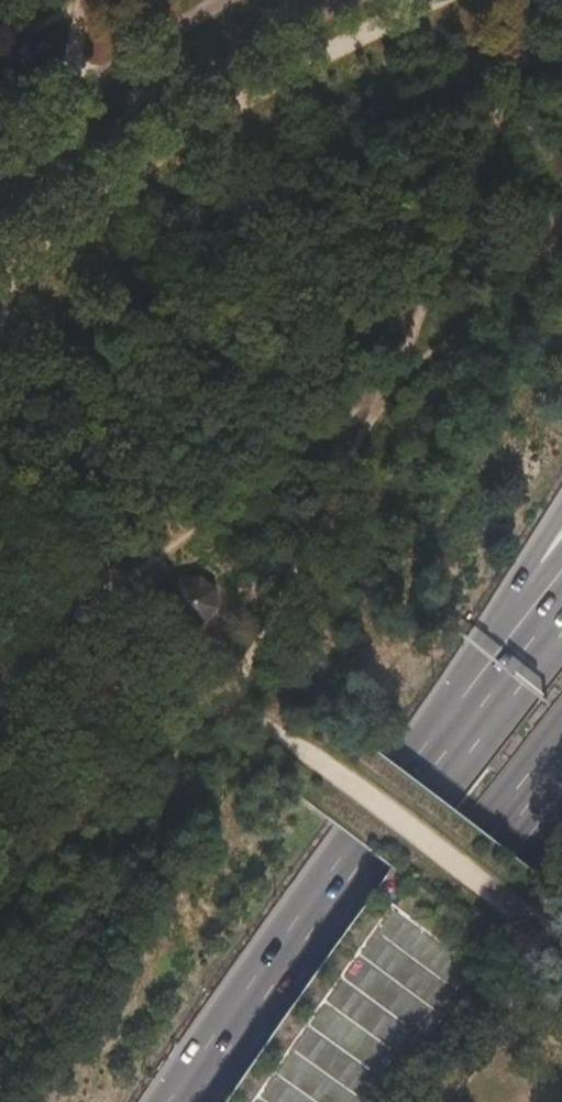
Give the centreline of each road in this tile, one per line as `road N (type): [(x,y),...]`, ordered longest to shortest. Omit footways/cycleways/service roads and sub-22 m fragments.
road 1 (trunk): [(445,753),(194,1101)]
road 2 (track): [(218,696),(288,738),(523,916),(561,927)]
road 3 (trunk): [(315,1101),(532,803)]
road 4 (track): [(218,696),(187,713),(0,888)]
road 5 (trunk): [(561,543),(445,753)]
road 6 (trunk): [(561,603),(445,753)]

